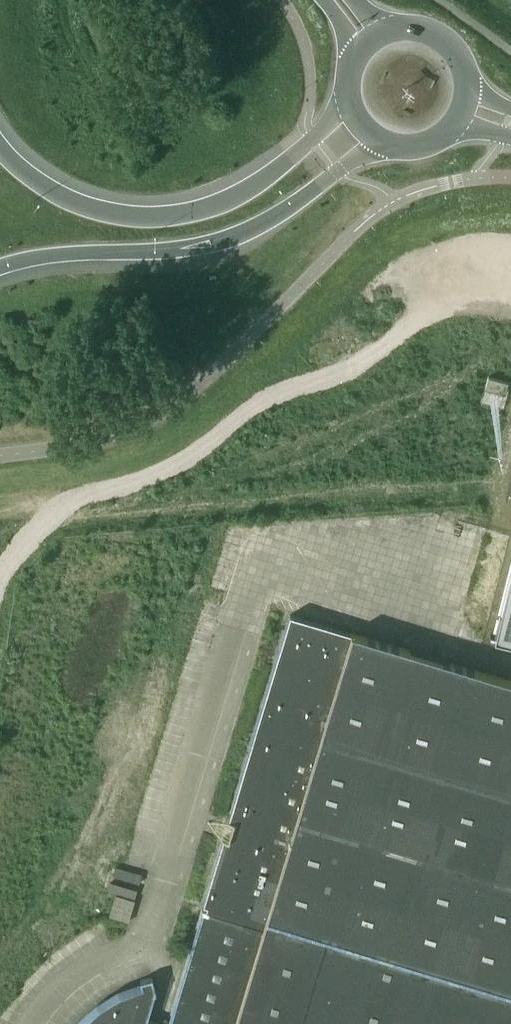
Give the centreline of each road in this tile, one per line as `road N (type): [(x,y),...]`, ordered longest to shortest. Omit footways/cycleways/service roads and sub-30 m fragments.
road 1 (track): [(510,289),(465,292),(424,311),(172,467),(48,518),(0,576)]
road 2 (motorway): [(0,273),(253,238),(378,141)]
road 3 (motorway): [(350,104),(271,175),(181,214),(135,216),(64,199),(0,147)]
road 4 (tertiary): [(468,107),(466,65),(448,40),(409,26),(370,40)]

